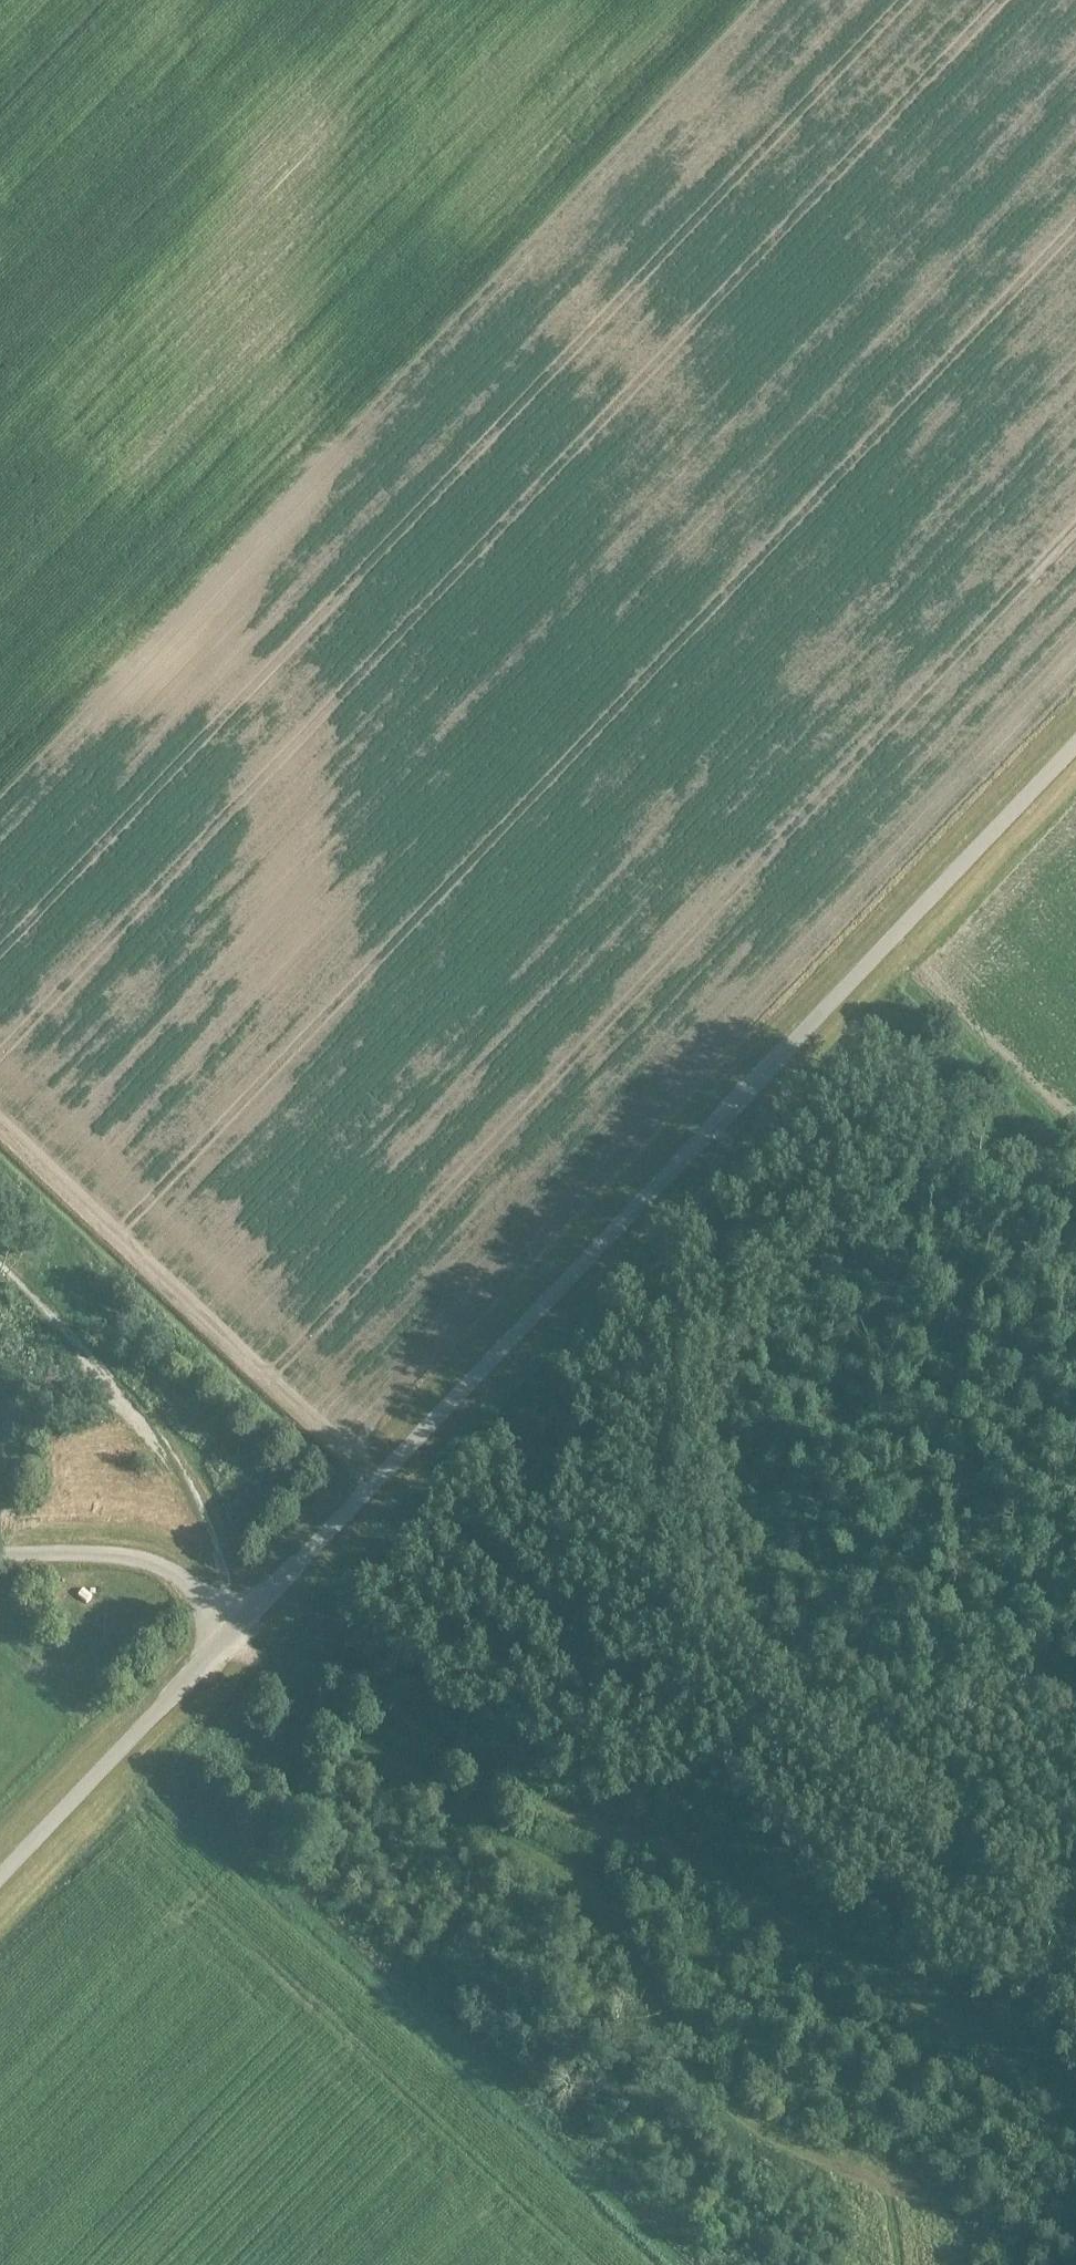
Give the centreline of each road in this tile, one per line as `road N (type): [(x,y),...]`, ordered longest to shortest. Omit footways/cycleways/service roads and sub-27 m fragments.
road 1 (tertiary): [(0,1875),(1075,741)]
road 2 (track): [(239,1623),(261,1667),(371,1750),(575,1881),(603,1912),(683,2061),(721,2100),(780,2142),(937,2208)]
road 3 (track): [(227,1342),(385,1468)]

